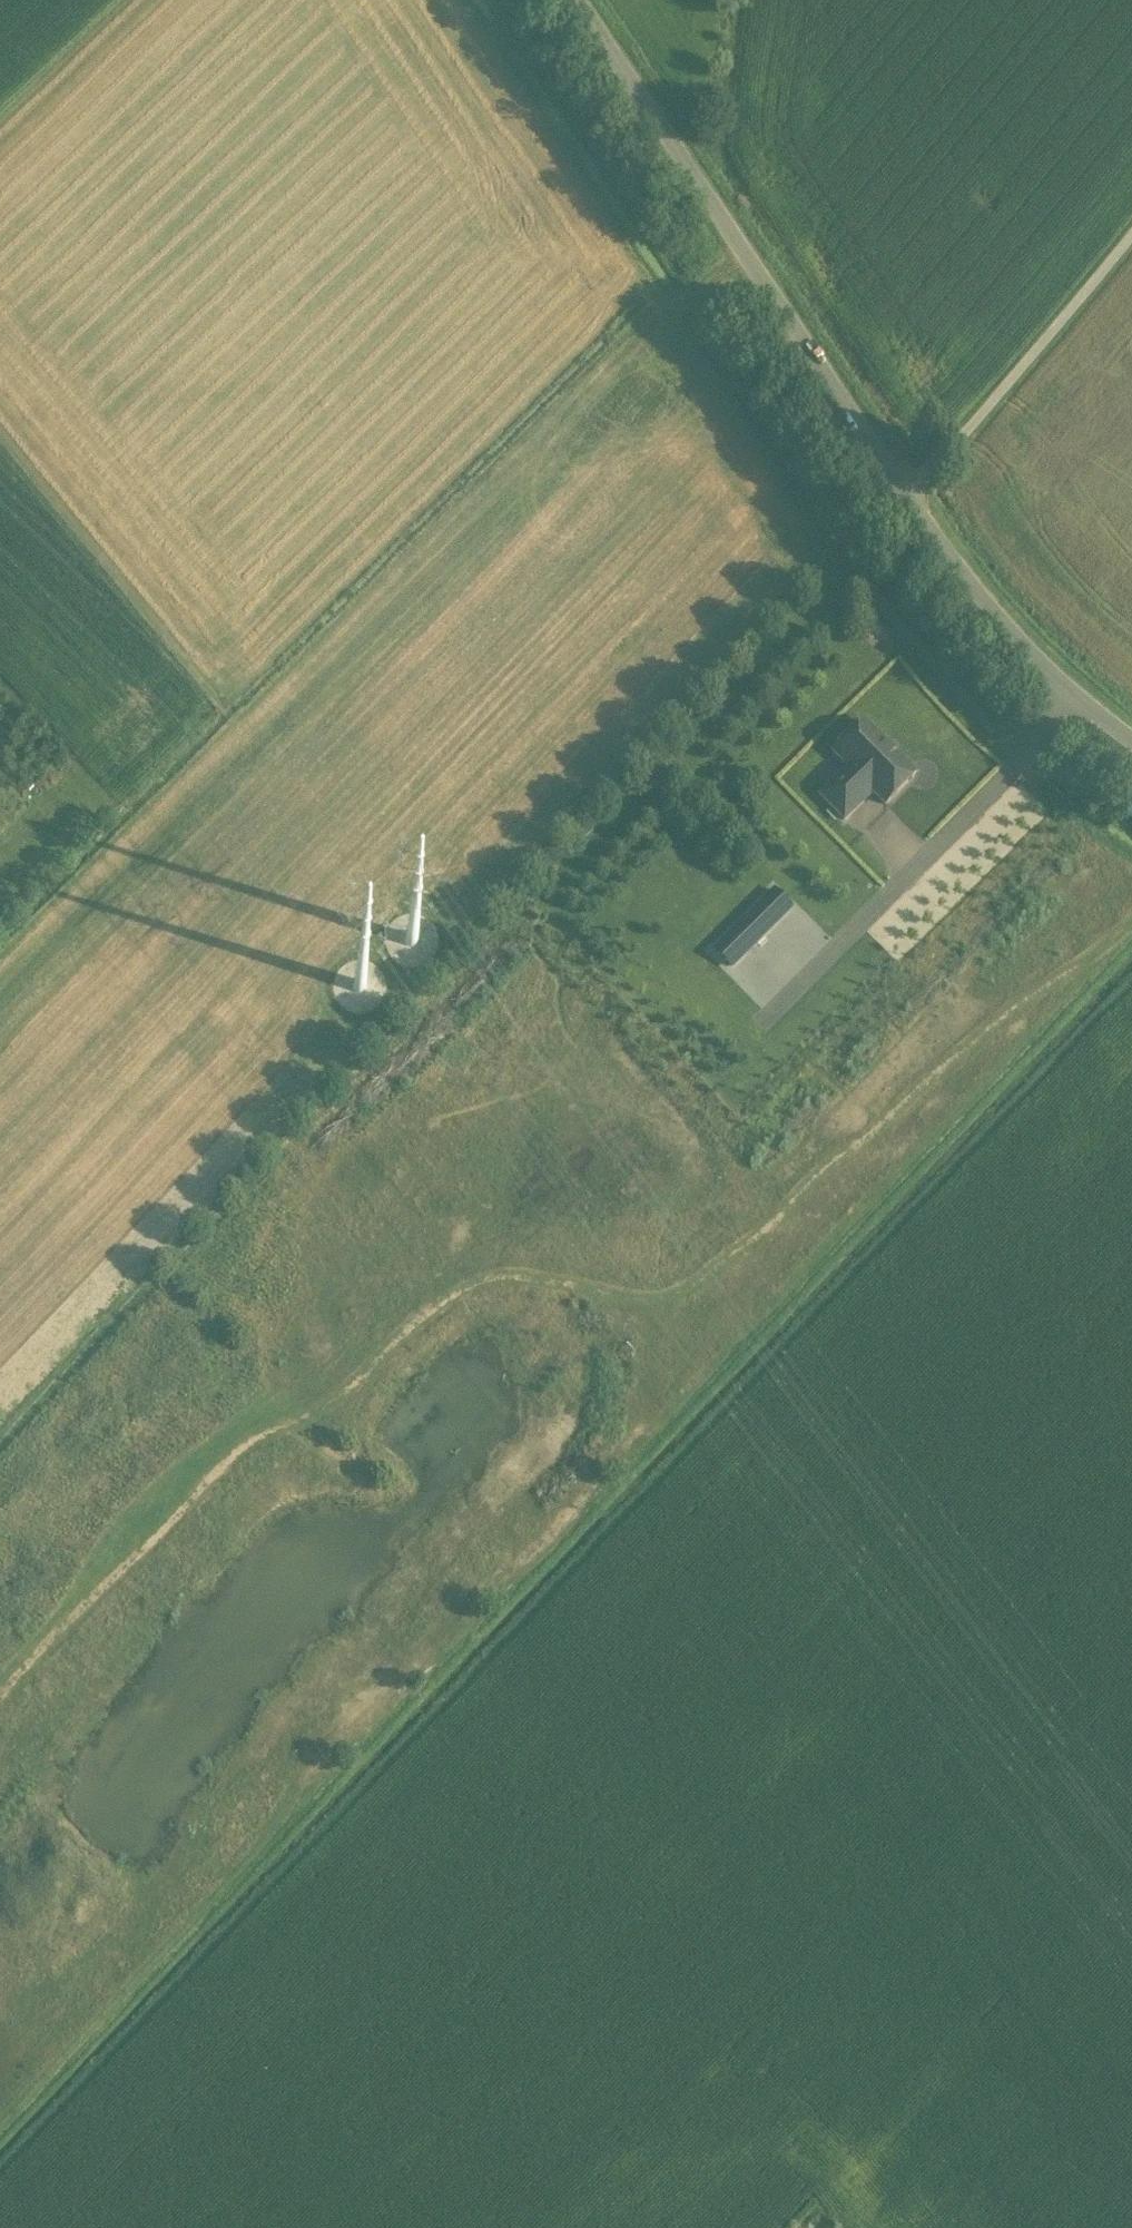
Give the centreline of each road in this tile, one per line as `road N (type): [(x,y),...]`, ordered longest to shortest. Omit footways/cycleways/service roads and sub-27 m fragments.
road 1 (unclassified): [(1131,740),(1077,701),(981,598),(574,0)]

